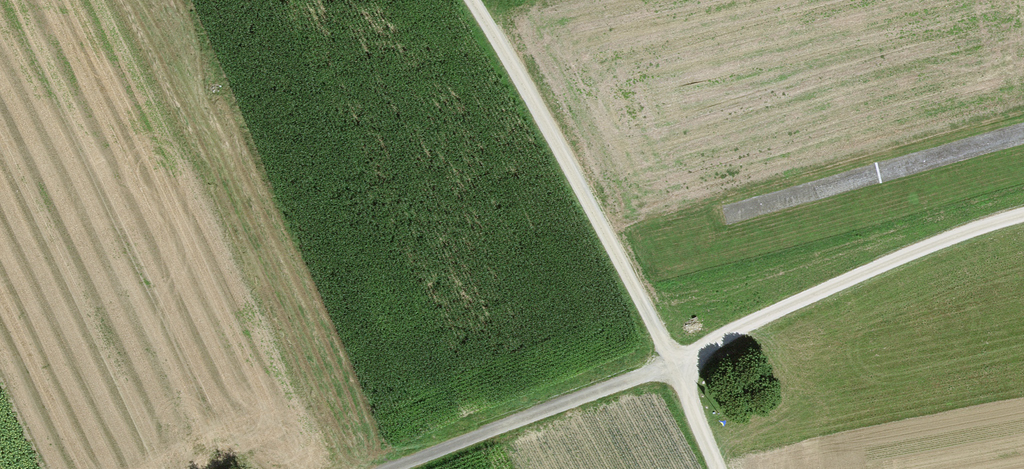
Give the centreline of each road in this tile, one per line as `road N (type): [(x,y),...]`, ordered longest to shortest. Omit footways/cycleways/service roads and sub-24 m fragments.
road 1 (track): [(384,468),(709,344),(927,245),(1023,216)]
road 2 (track): [(471,0),(652,320),(718,468)]

